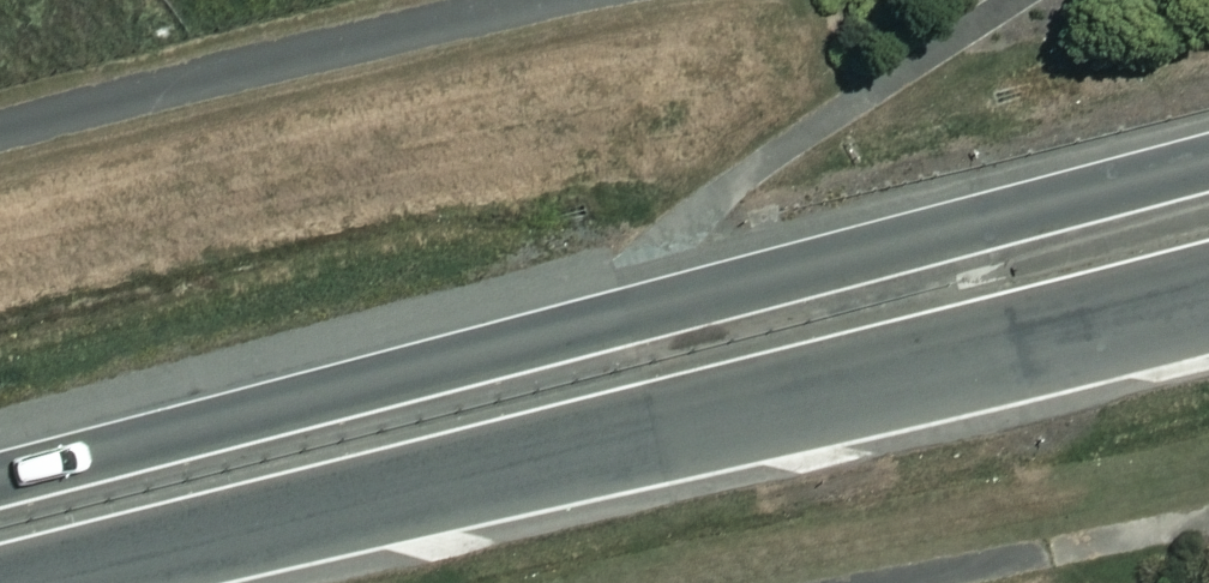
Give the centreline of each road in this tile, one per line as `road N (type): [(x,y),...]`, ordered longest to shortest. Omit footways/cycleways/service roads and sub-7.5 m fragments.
road 1 (trunk): [(0,474),(570,322),(1208,174)]
road 2 (trunk): [(1208,289),(1,582)]

